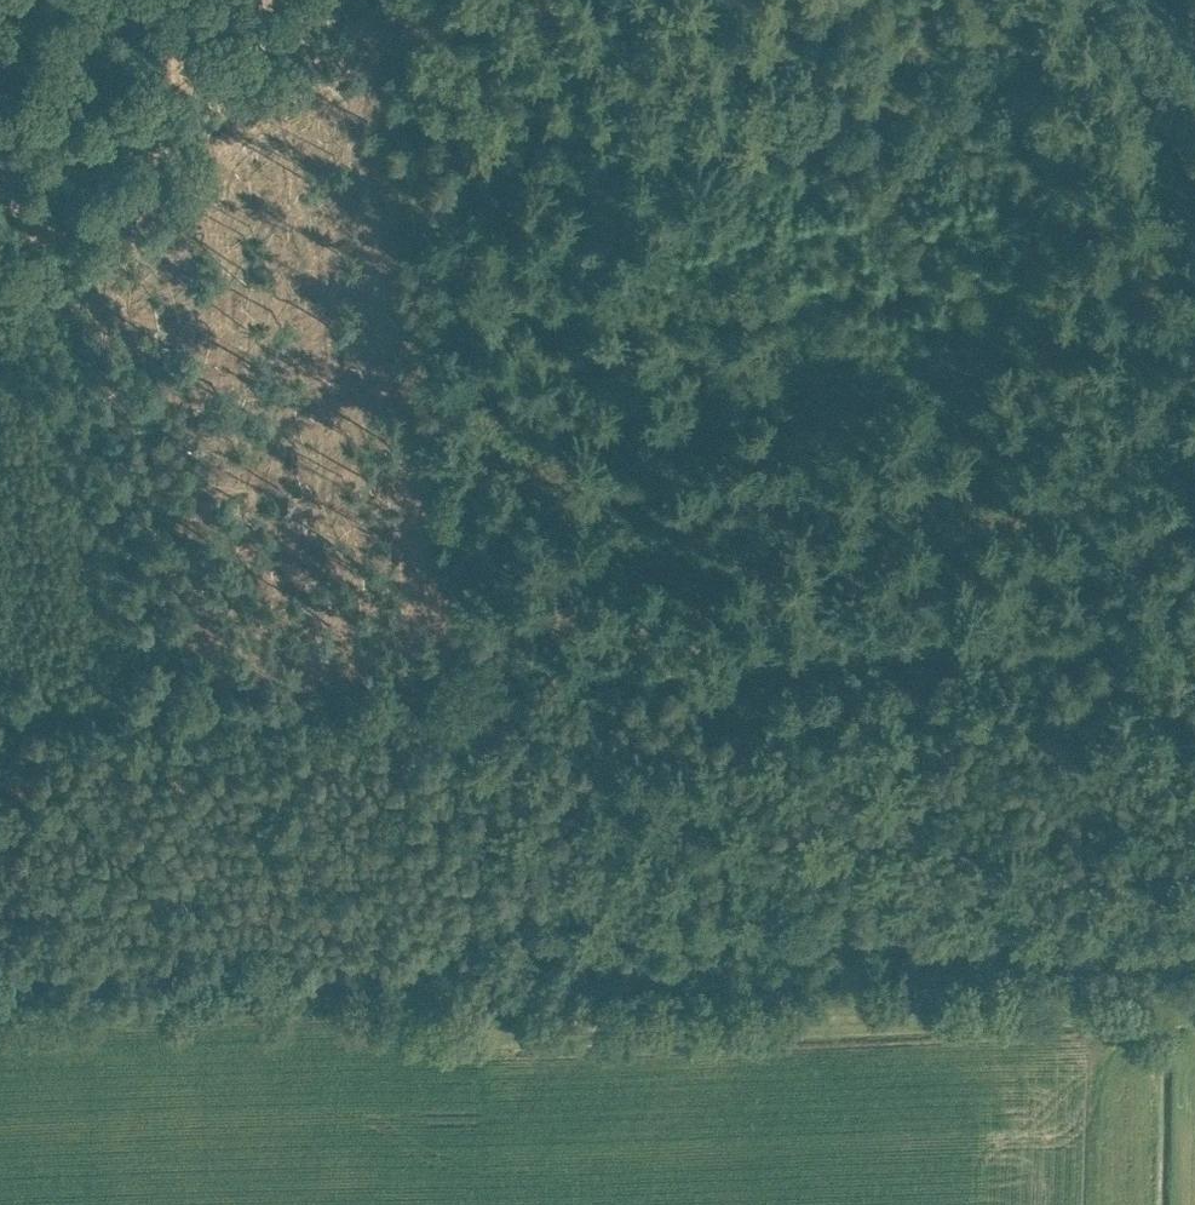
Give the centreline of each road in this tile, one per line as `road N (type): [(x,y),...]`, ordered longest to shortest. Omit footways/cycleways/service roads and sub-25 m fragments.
road 1 (track): [(1194,1002),(491,1035)]
road 2 (track): [(1194,182),(1103,0)]

